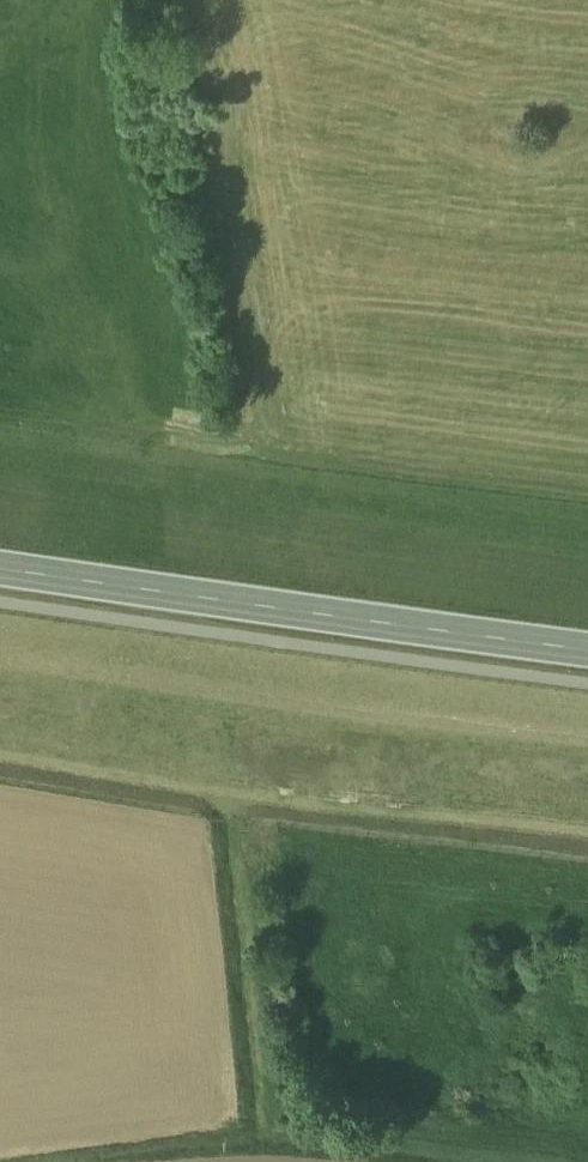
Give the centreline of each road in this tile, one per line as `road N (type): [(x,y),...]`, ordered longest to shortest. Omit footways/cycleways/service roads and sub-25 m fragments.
road 1 (secondary): [(587,638),(0,557)]

